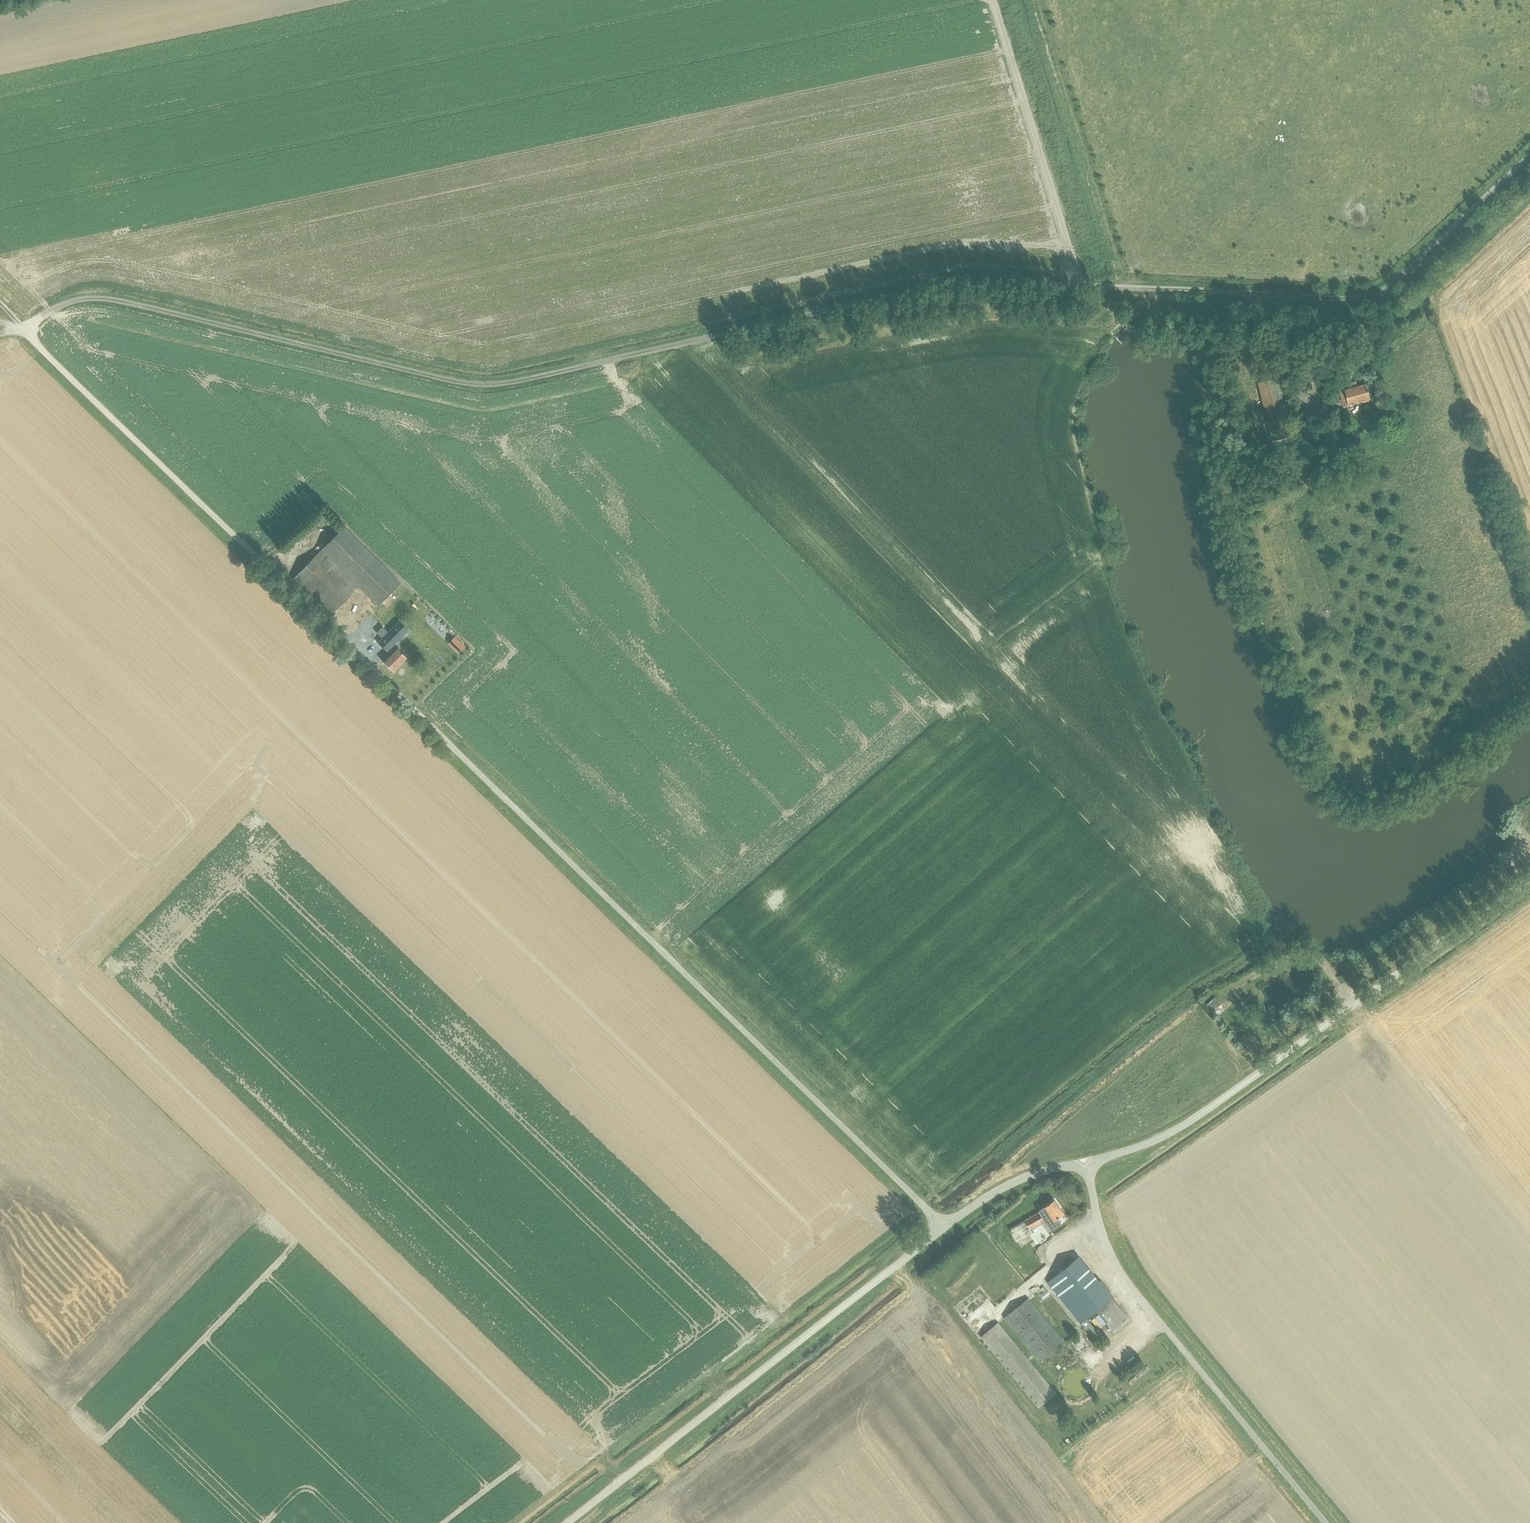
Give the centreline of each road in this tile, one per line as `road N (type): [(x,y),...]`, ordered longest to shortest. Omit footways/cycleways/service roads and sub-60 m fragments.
road 1 (track): [(19,326),(76,298),(107,296),(492,385),(954,283),(1361,301),(1391,289),(1529,154)]
road 2 (unclassified): [(942,1228),(19,326)]
road 3 (unclassified): [(1085,1164),(1203,1112),(1529,878)]
road 4 (unclassified): [(566,1522),(942,1228)]
road 5 (unclassified): [(1327,1522),(1140,1299),(1103,1240),(1085,1164)]
road 6 (unclassified): [(942,1228),(1029,1175),(1085,1164)]

